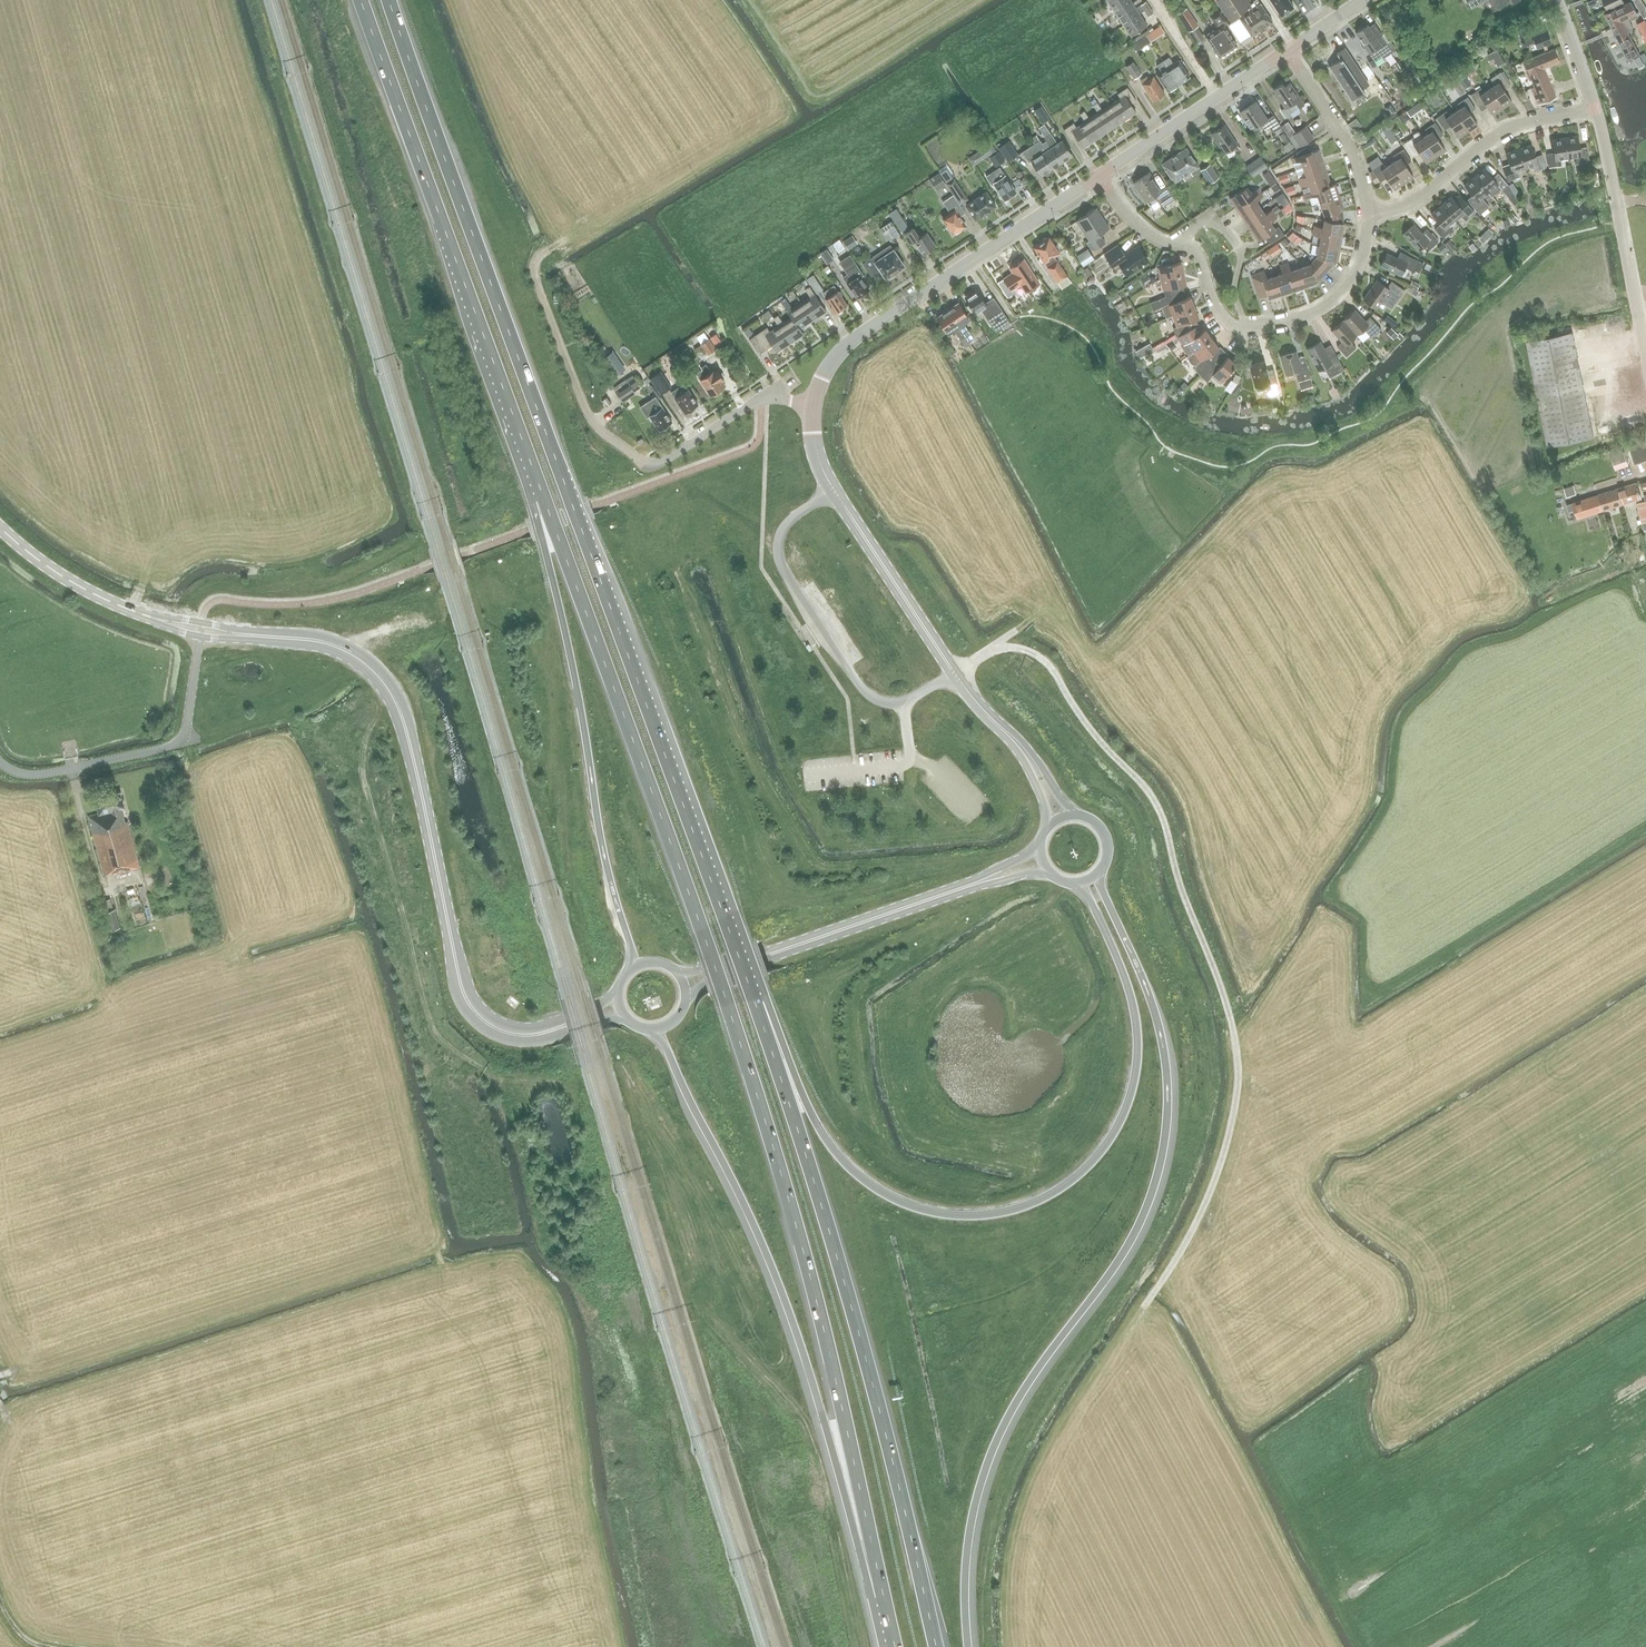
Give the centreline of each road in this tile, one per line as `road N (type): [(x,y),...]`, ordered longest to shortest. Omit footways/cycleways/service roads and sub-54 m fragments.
road 1 (trunk): [(756,1006),(388,0)]
road 2 (motorway): [(968,1646),(967,1551),(995,1446),(1136,1230),(1165,1139),(1167,1085),(1155,1015),(1099,873)]
road 3 (track): [(955,674),(994,649),(1027,651),(1047,664),(1096,737),(1157,806),(1225,998),(1238,1060),(1230,1131),(1195,1226),(1143,1308)]
road 4 (trunk): [(1075,884),(1131,999),(1134,1078),(1105,1147),(1065,1186),(1027,1206),(987,1216),(937,1213),(859,1177),(824,1137),(756,1006)]
road 5 (trunk): [(543,499),(704,938),(793,1212)]
road 6 (trunk): [(937,1646),(845,1283),(756,1006)]
road 7 (motorway): [(651,1030),(768,1256),(884,1597)]
road 8 (secondary): [(551,1030),(496,1029),(467,1001),(413,755),(389,689),(338,647),(260,636)]
road 9 (trunk): [(361,0),(543,499)]
road 10 (track): [(382,680),(368,771),(432,1024),(502,1080),(564,1083)]
road 11 (trunk): [(543,499),(546,555),(631,968)]
road 12 (tertiary): [(1030,760),(964,689),(829,484),(814,446),(814,405)]
road 13 (motorway): [(793,1212),(884,1597)]
road 14 (tertiary): [(814,405),(827,369),(855,338),(1099,178)]
road 15 (residential): [(1161,242),(1197,252),(1230,323),(1285,321),(1314,313),(1345,289),(1361,260),(1368,212)]
road 16 (residential): [(1368,212),(1409,204),(1503,132),(1596,110)]
road 17 (unclassified): [(1645,360),(1596,110)]
road 18 (residential): [(814,405),(762,399),(654,464),(594,422)]
road 19 (secondary): [(982,880),(745,963)]
road 20 (track): [(1061,881),(1044,906),(918,987),(909,1028)]
road 21 (track): [(594,422),(533,278),(534,260),(560,244)]
road 22 (residential): [(1368,212),(1350,147),(1288,53)]
road 23 (secondary): [(143,615),(62,577),(0,528)]
road 24 (tertiary): [(1099,178),(1217,97)]
road 25 (secondary): [(143,615),(200,637),(260,636)]

